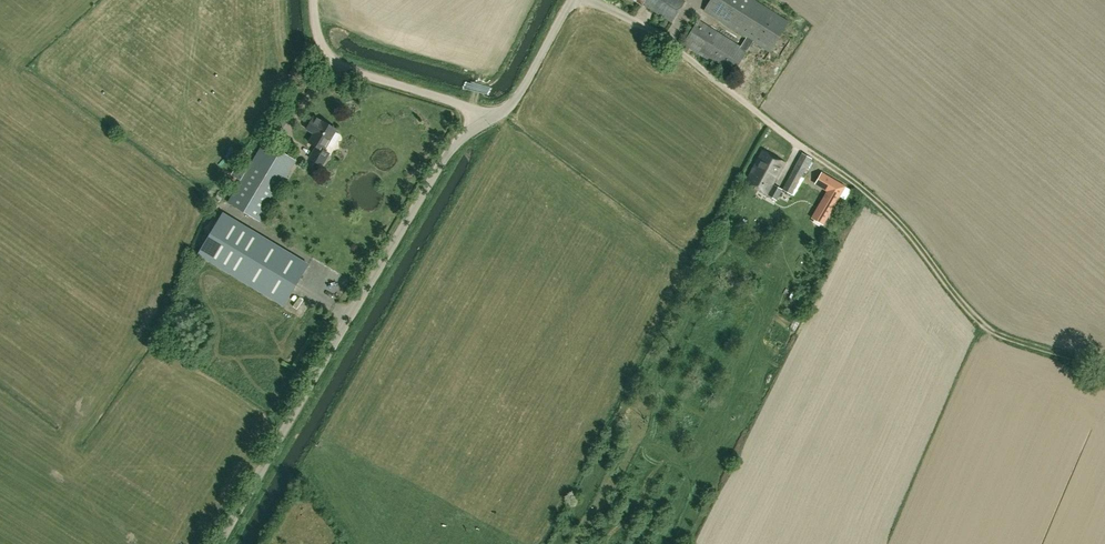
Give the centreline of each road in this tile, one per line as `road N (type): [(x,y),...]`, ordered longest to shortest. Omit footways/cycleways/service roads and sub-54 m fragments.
road 1 (unclassified): [(220,543),(446,153),(489,120)]
road 2 (track): [(1104,368),(992,332),(877,199),(810,150)]
road 3 (unclassified): [(489,120),(338,63),(322,43),(314,0)]
road 4 (unclassified): [(489,120),(516,99),(570,0)]

